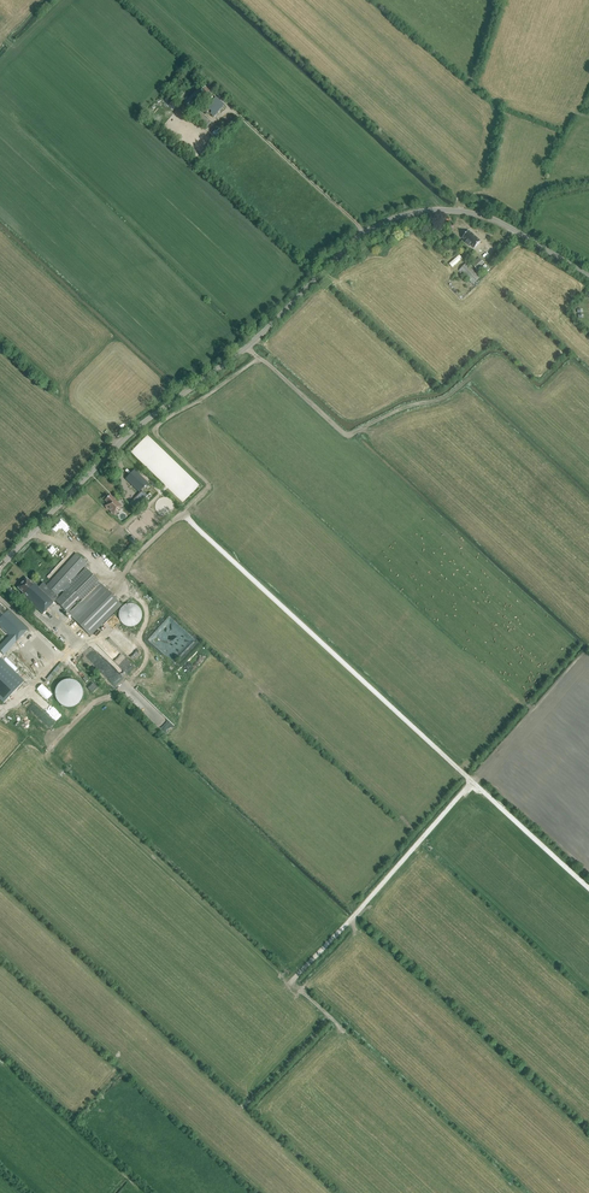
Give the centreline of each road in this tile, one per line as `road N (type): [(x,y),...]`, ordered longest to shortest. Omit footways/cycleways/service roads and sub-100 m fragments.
road 1 (tertiary): [(0,568),(129,435),(247,347),(358,237),(383,223),(420,211),(480,215),(588,276)]
road 2 (track): [(364,233),(236,113)]

